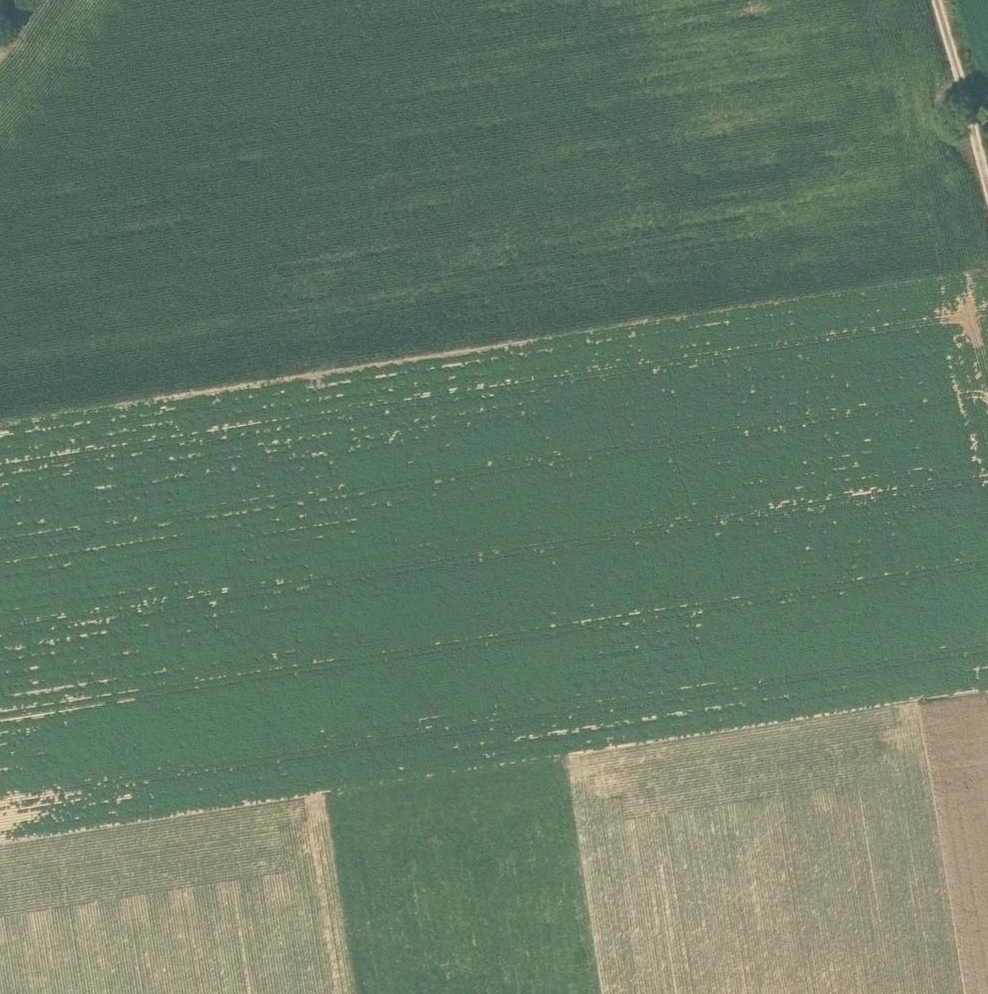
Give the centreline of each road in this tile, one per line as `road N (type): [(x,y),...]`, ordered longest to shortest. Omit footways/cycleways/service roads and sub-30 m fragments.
road 1 (track): [(936,0),(987,187)]

